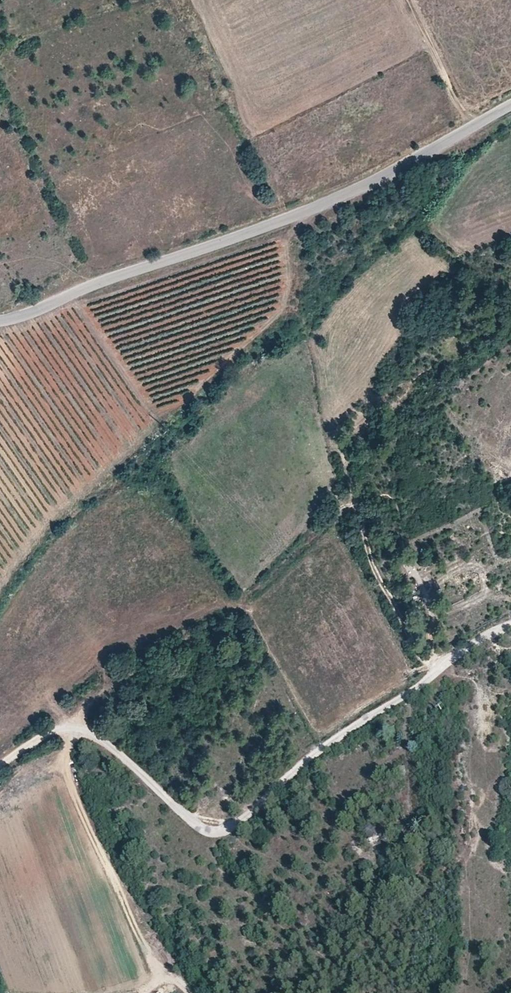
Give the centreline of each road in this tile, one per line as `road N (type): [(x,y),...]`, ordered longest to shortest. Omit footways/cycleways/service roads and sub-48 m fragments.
road 1 (track): [(0,766),(66,727),(100,740),(196,826),(229,828),(329,742),(510,625)]
road 2 (tertiary): [(510,106),(318,208),(0,321)]

